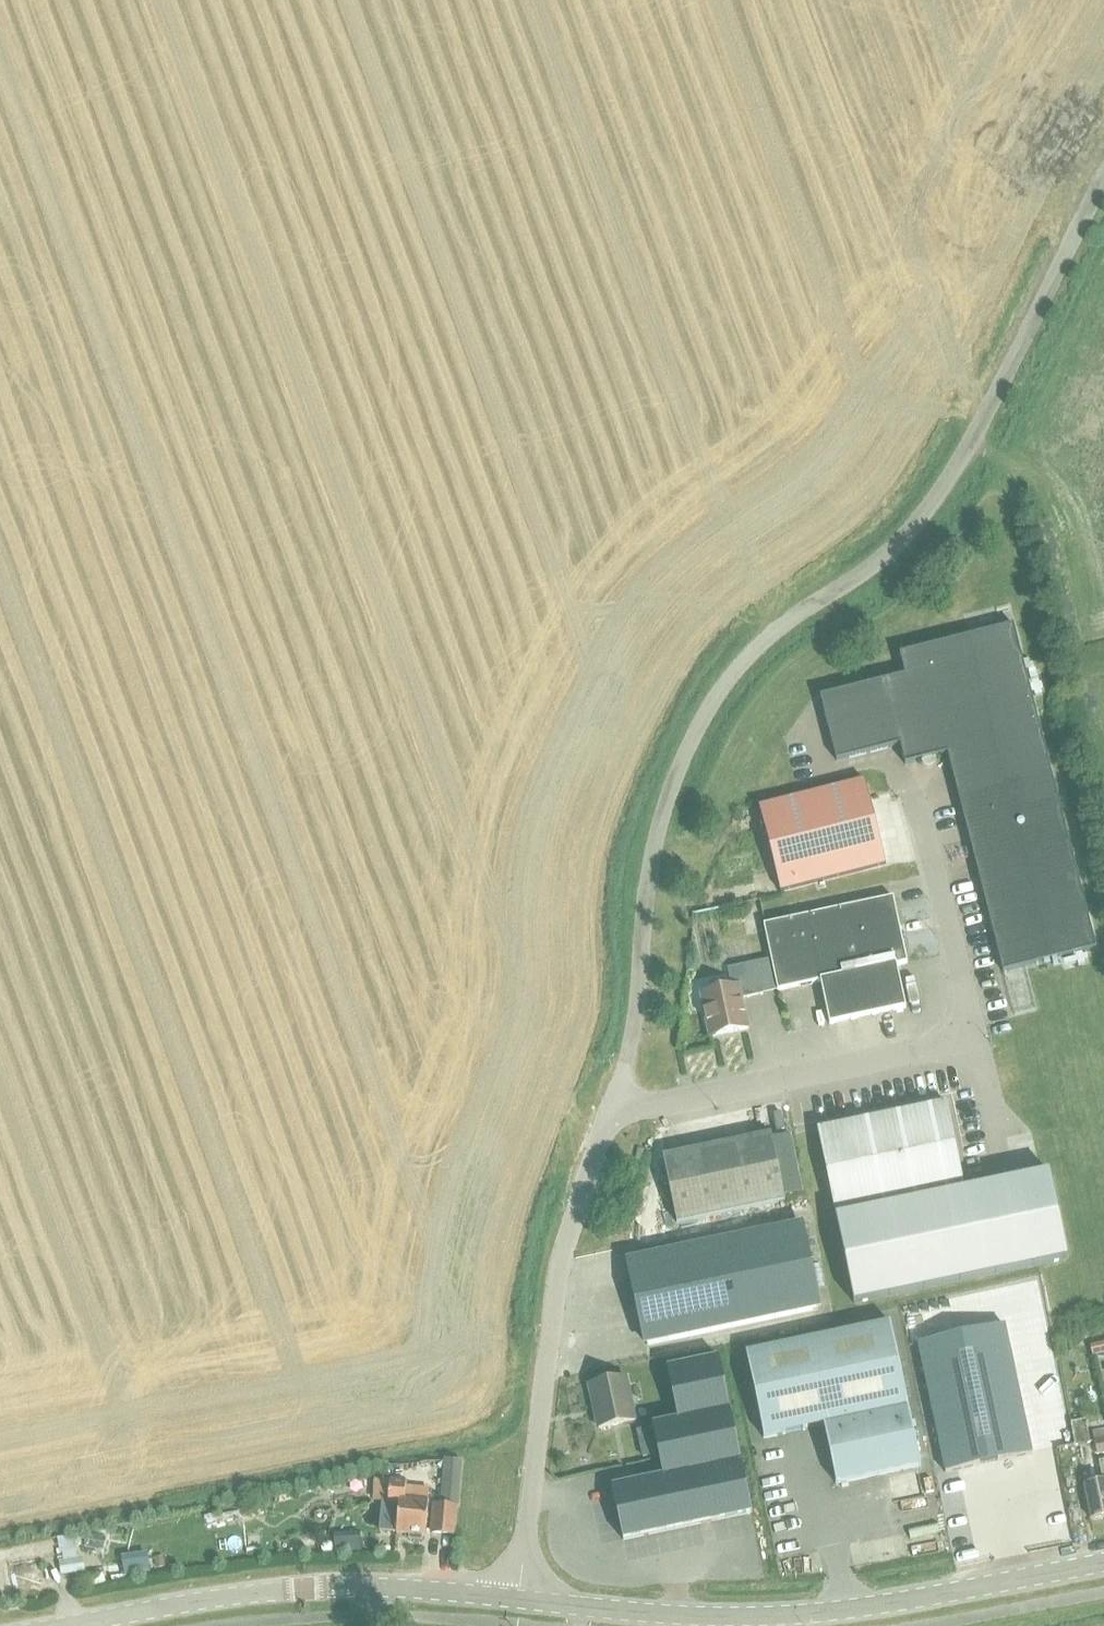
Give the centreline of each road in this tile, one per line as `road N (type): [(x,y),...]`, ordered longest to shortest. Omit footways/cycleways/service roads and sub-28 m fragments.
road 1 (track): [(624,1063),(654,833),(704,716),(786,621),(873,566),(922,521),(977,437),(1103,180)]
road 2 (tertiary): [(1103,1565),(758,1621),(516,1601)]
road 3 (unclassified): [(516,1601),(562,1264),(613,1107)]
road 4 (tertiary): [(74,1625),(305,1590),(516,1601)]
road 5 (unclassified): [(613,1107),(973,1041)]
road 6 (unclassified): [(973,1041),(914,806)]
road 7 (unclassified): [(1004,1167),(973,1041)]

